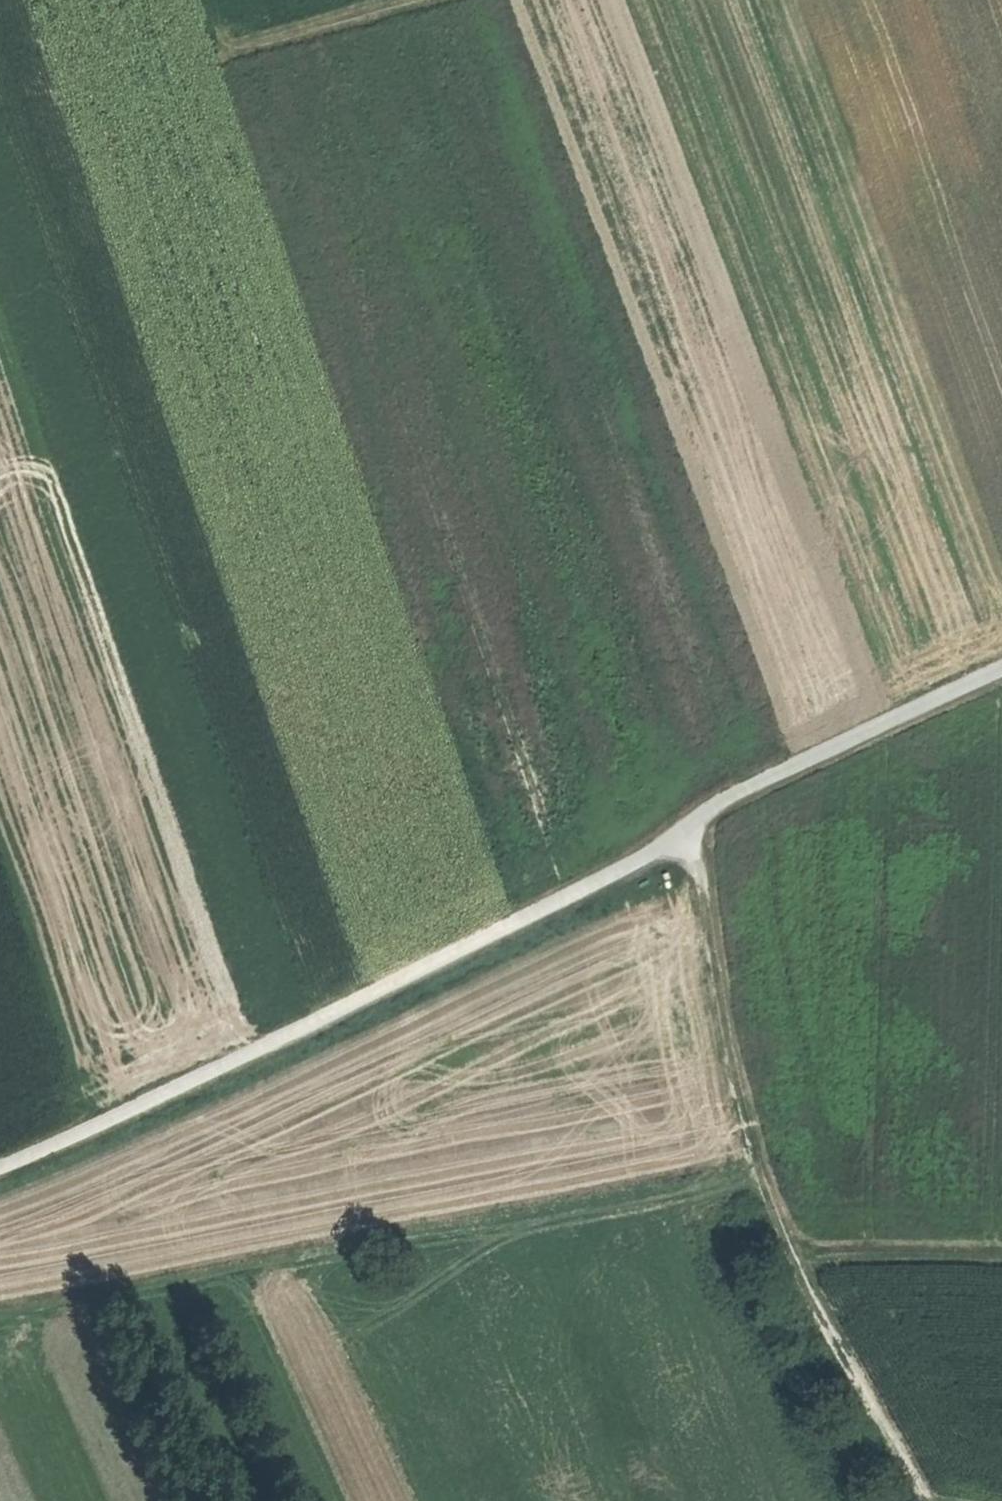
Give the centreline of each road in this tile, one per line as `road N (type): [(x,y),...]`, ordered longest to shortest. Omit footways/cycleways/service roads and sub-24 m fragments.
road 1 (track): [(0,1169),(620,871),(691,825)]
road 2 (track): [(691,825),(756,1166),(796,1270),(929,1500)]
road 3 (track): [(691,825),(747,785),(1001,672)]

